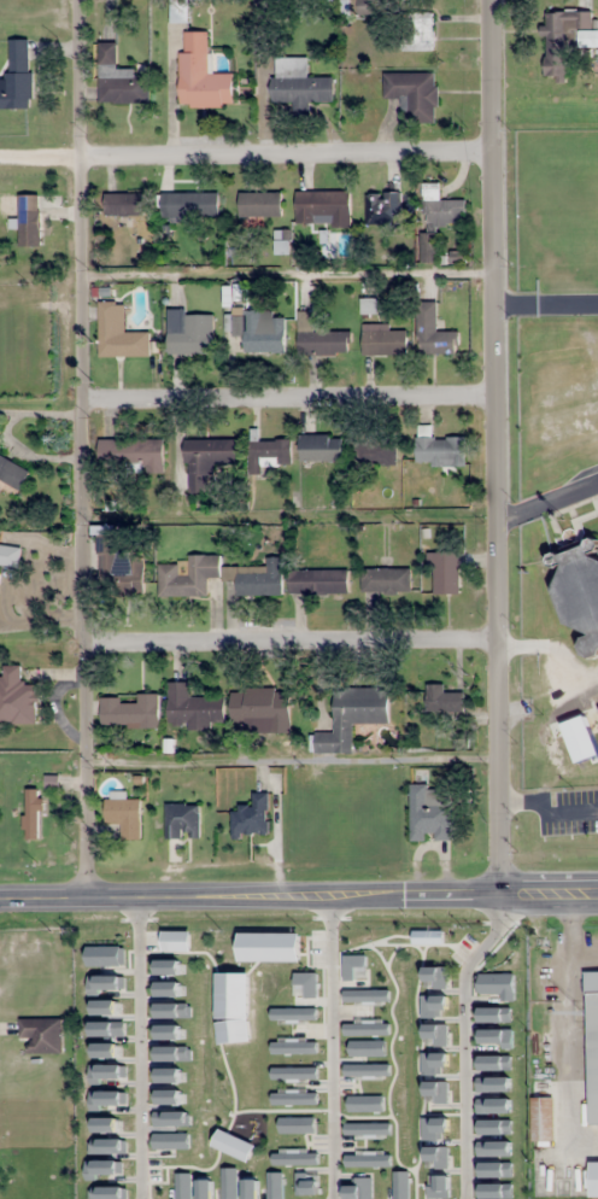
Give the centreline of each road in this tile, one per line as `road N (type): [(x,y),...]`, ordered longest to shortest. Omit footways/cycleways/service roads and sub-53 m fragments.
road 1 (residential): [(84,899),(83,0)]
road 2 (tertiary): [(500,896),(493,0)]
road 3 (secondary): [(0,901),(597,896)]
road 4 (residential): [(84,762),(499,756)]
road 5 (residential): [(84,405),(497,399)]
road 6 (residential): [(83,158),(496,154)]
road 7 (residential): [(499,648),(87,644)]

